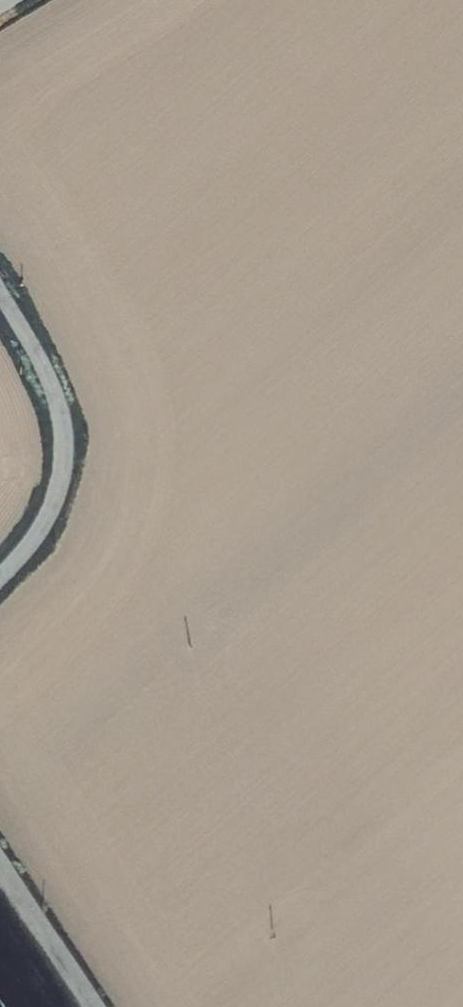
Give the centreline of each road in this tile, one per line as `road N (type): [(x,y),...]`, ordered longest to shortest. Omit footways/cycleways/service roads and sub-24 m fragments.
road 1 (track): [(0,295),(61,403),(65,461),(46,517),(0,570)]
road 2 (track): [(0,866),(91,1006)]

